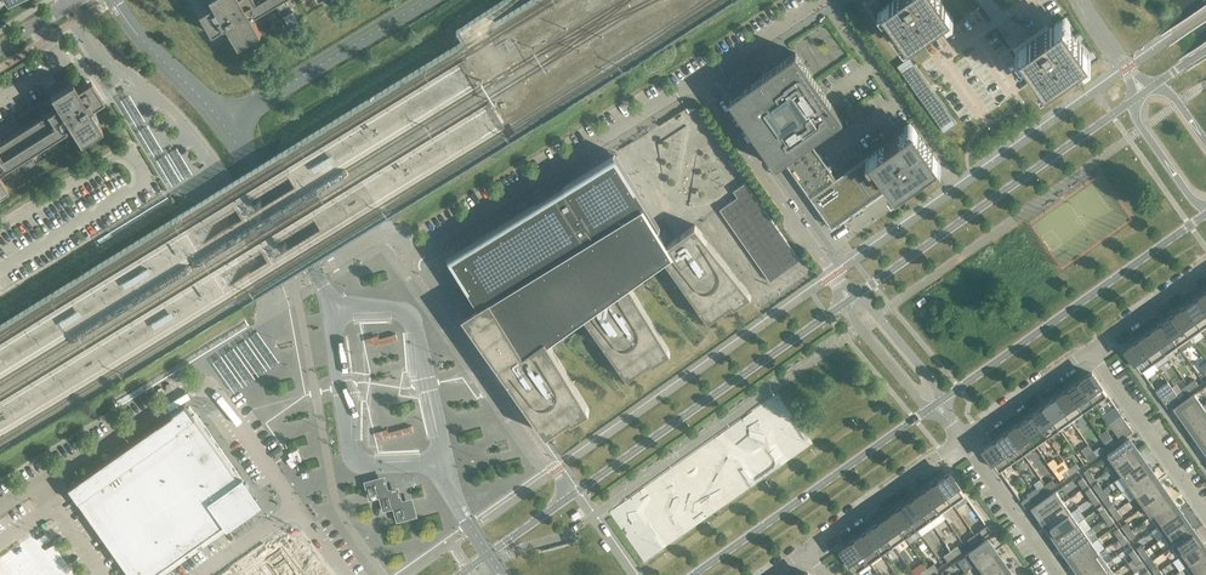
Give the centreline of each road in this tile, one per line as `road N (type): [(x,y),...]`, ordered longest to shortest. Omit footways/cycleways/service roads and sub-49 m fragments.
road 1 (residential): [(697,81),(412,259),(413,275),(560,480),(563,502)]
road 2 (residential): [(343,574),(229,411),(205,392),(0,506)]
road 3 (secondary): [(843,304),(563,502)]
road 4 (secondary): [(1131,102),(859,293)]
road 5 (secondary): [(945,398),(1205,214)]
road 6 (secondary): [(694,574),(927,410)]
road 7 (residential): [(833,276),(697,81)]
road 8 (residential): [(1205,514),(1090,350)]
road 9 (residential): [(806,550),(963,443)]
road 10 (residential): [(1058,574),(963,443)]
road 11 (residential): [(963,443),(1090,350)]
road 12 (residential): [(821,0),(697,81)]
road 13 (residential): [(1090,350),(1205,269)]
road 14 (residential): [(945,398),(859,293)]
road 15 (residential): [(843,304),(927,410)]
road 16 (unclassified): [(1131,102),(1191,197),(1205,208)]
road 17 (secondary): [(563,502),(459,574)]

